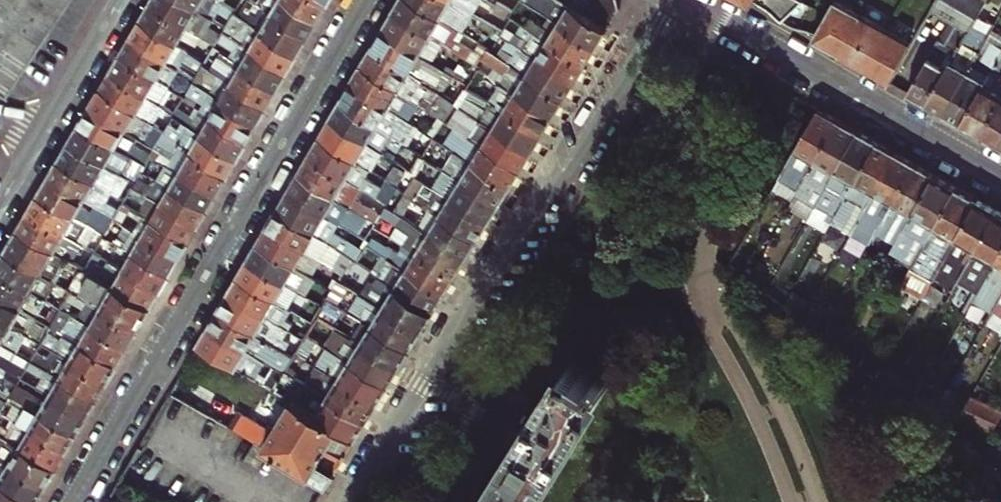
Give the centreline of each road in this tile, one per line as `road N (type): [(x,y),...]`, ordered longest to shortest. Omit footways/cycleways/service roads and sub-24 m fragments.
road 1 (residential): [(351,501),(523,223),(568,174),(669,0)]
road 2 (residential): [(72,501),(365,0)]
road 3 (residential): [(687,0),(1000,176)]
road 4 (residential): [(122,0),(0,210)]

